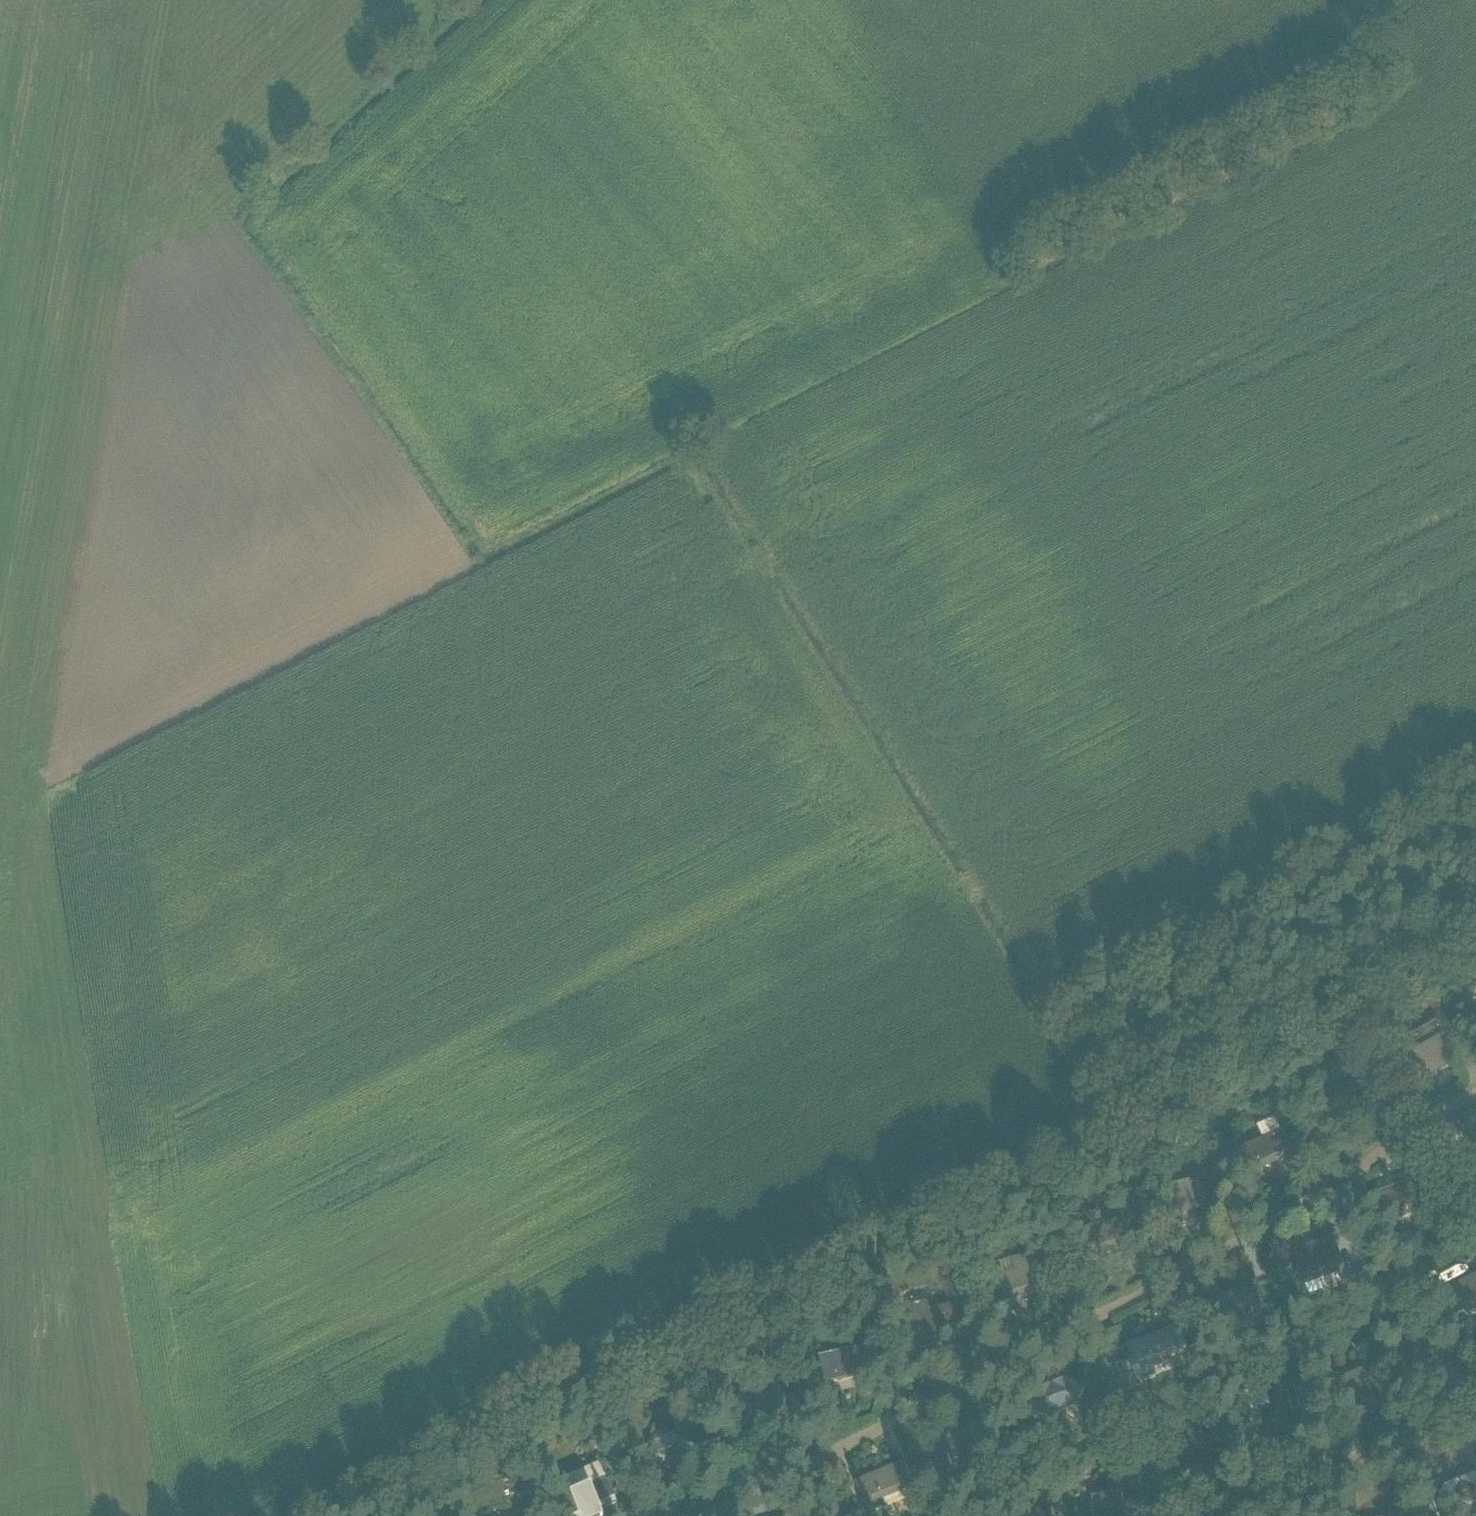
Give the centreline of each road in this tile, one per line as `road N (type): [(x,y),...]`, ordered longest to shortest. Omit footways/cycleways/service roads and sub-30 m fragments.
road 1 (track): [(345,1515),(1475,926)]

